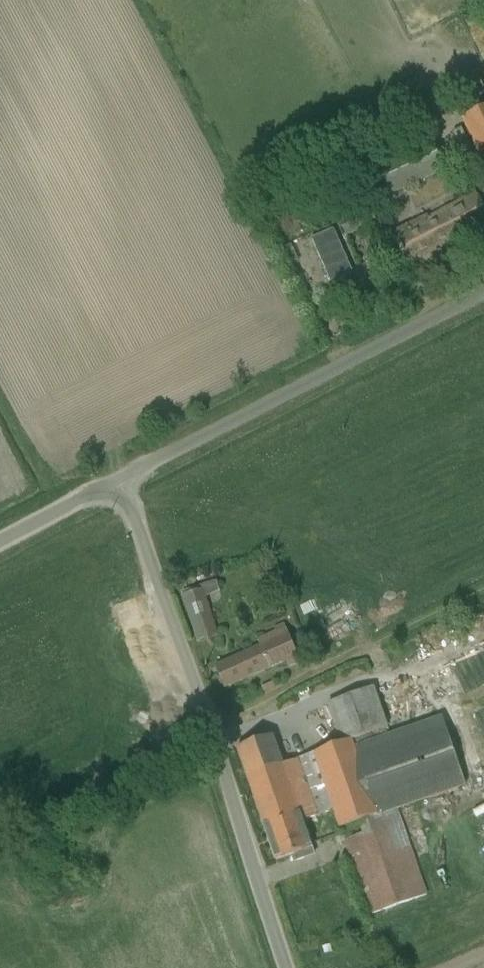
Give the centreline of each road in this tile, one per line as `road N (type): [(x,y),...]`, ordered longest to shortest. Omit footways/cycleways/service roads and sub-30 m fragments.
road 1 (unclassified): [(290,967),(121,478)]
road 2 (unclassified): [(121,478),(483,292)]
road 3 (unclassified): [(0,541),(121,478)]

